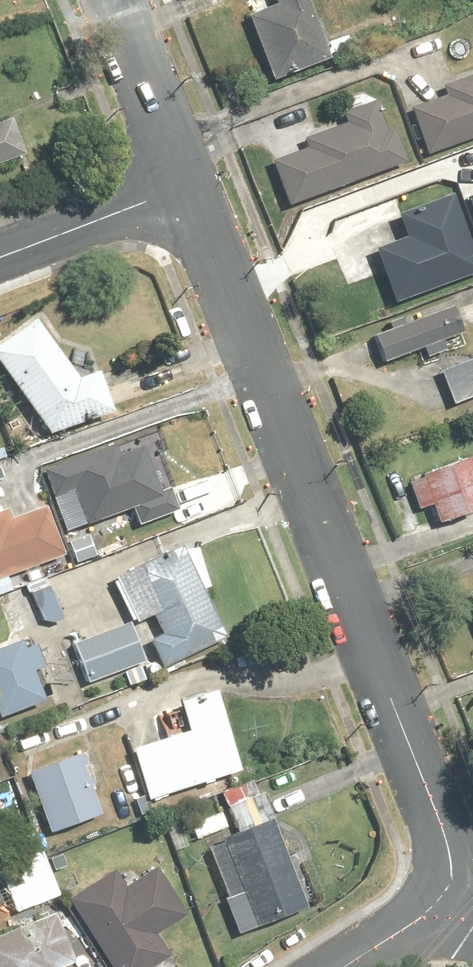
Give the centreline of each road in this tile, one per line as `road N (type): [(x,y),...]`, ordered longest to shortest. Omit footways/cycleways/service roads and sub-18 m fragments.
road 1 (residential): [(442,903),(454,887),(454,856),(179,185)]
road 2 (residential): [(179,185),(108,0)]
road 3 (residential): [(0,257),(179,185)]

